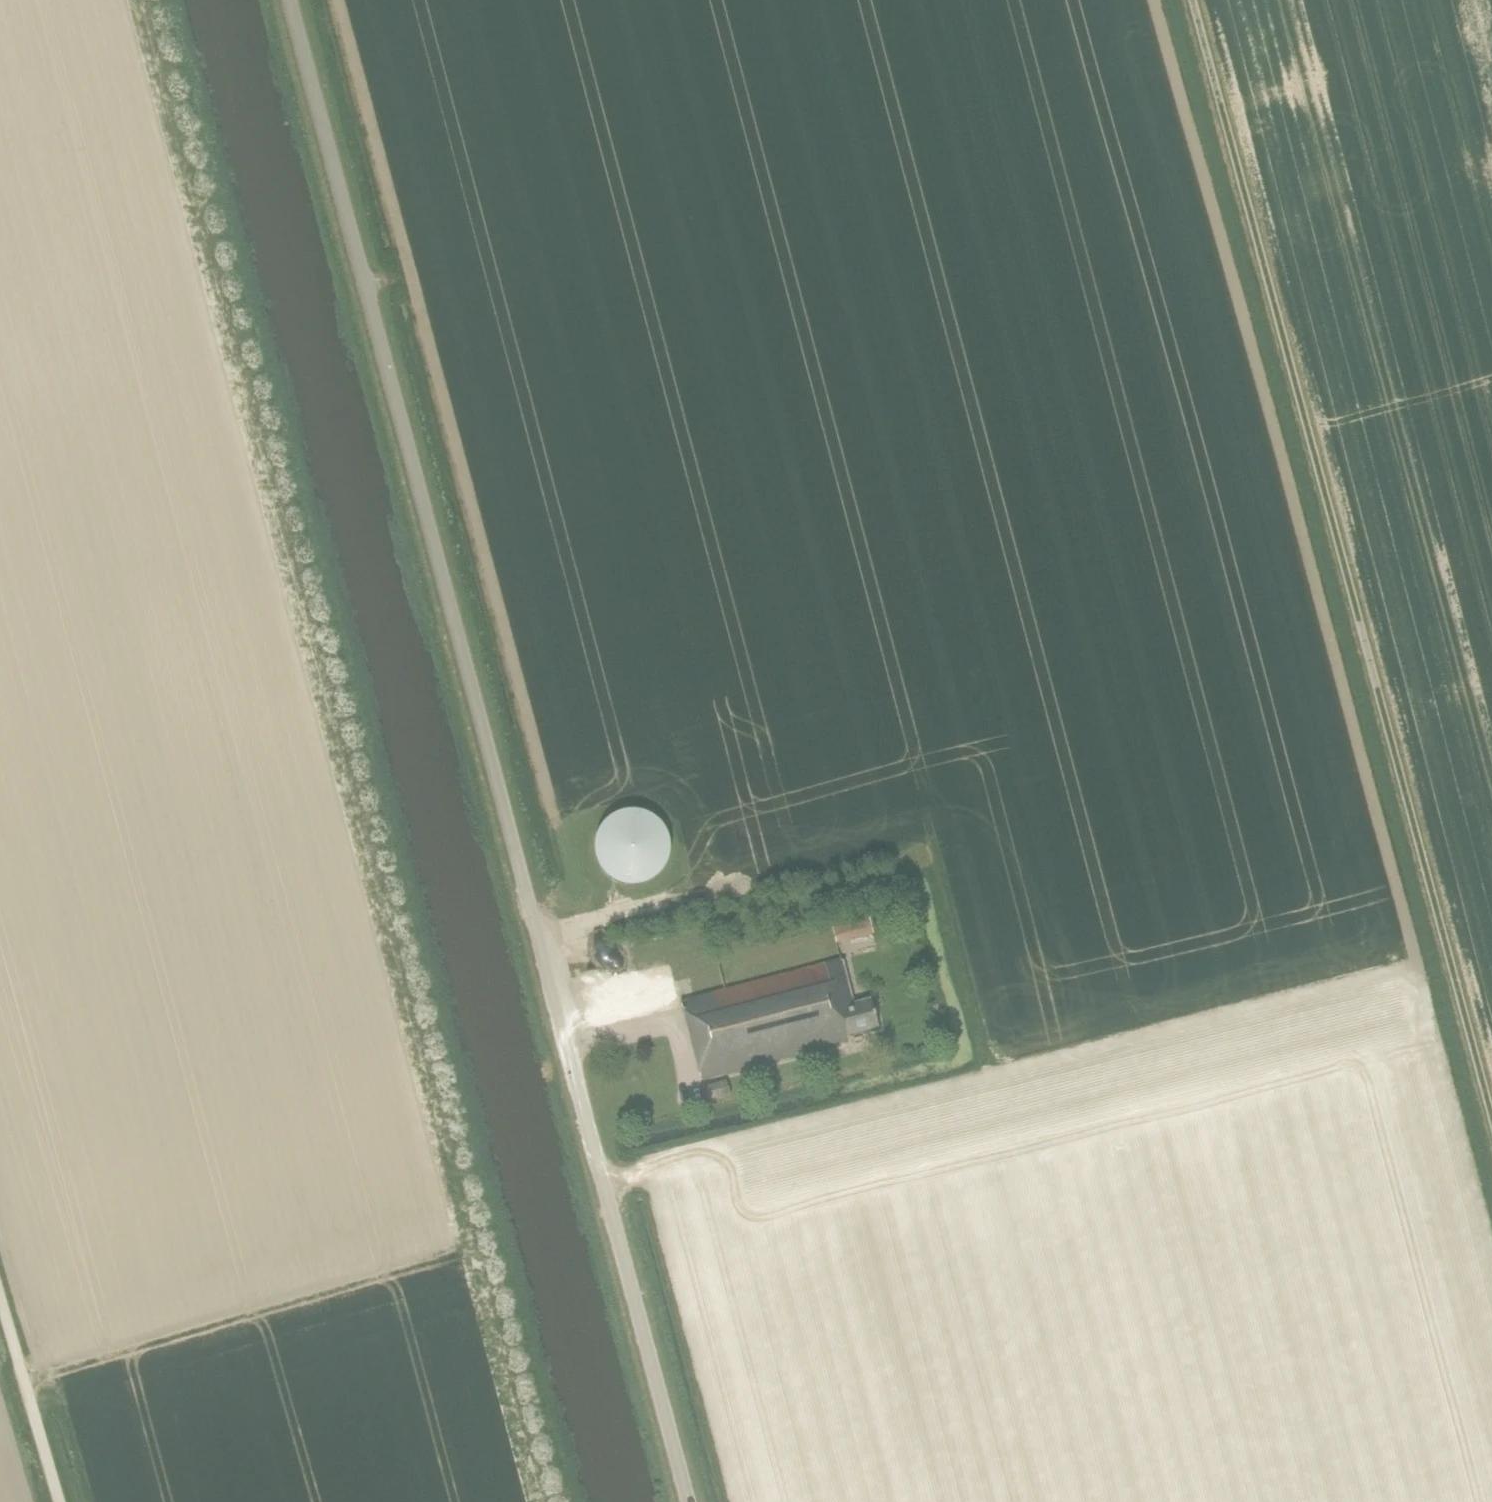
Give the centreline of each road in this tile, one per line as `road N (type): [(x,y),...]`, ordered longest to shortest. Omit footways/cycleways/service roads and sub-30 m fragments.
road 1 (unclassified): [(684,1501),(287,0)]
road 2 (track): [(1491,1117),(1192,0)]
road 3 (track): [(0,1301),(58,1501)]

